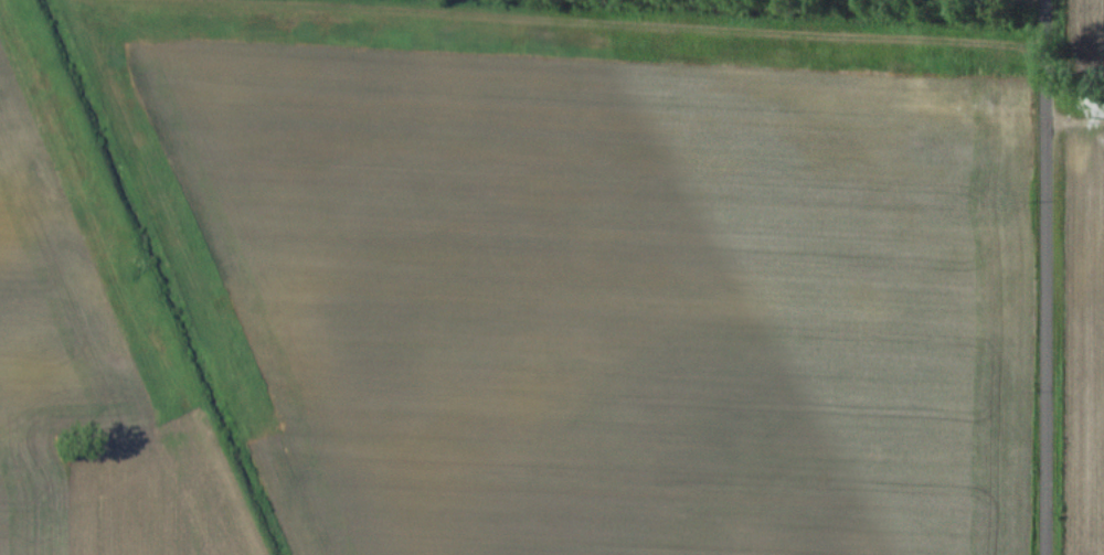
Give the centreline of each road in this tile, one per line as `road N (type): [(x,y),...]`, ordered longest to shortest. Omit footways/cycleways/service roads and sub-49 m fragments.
road 1 (residential): [(1048,554),(1046,0)]

